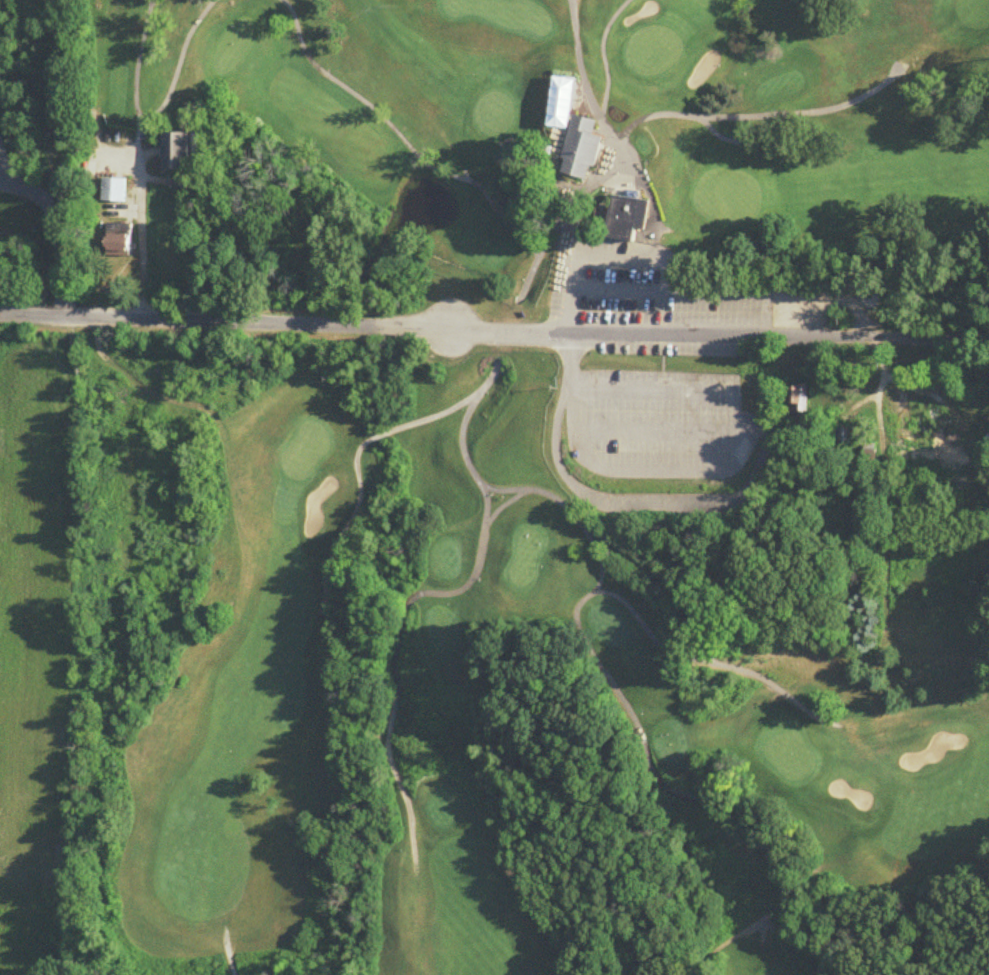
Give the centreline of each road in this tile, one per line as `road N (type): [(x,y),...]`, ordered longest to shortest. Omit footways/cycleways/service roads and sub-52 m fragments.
road 1 (residential): [(0,314),(988,336)]

